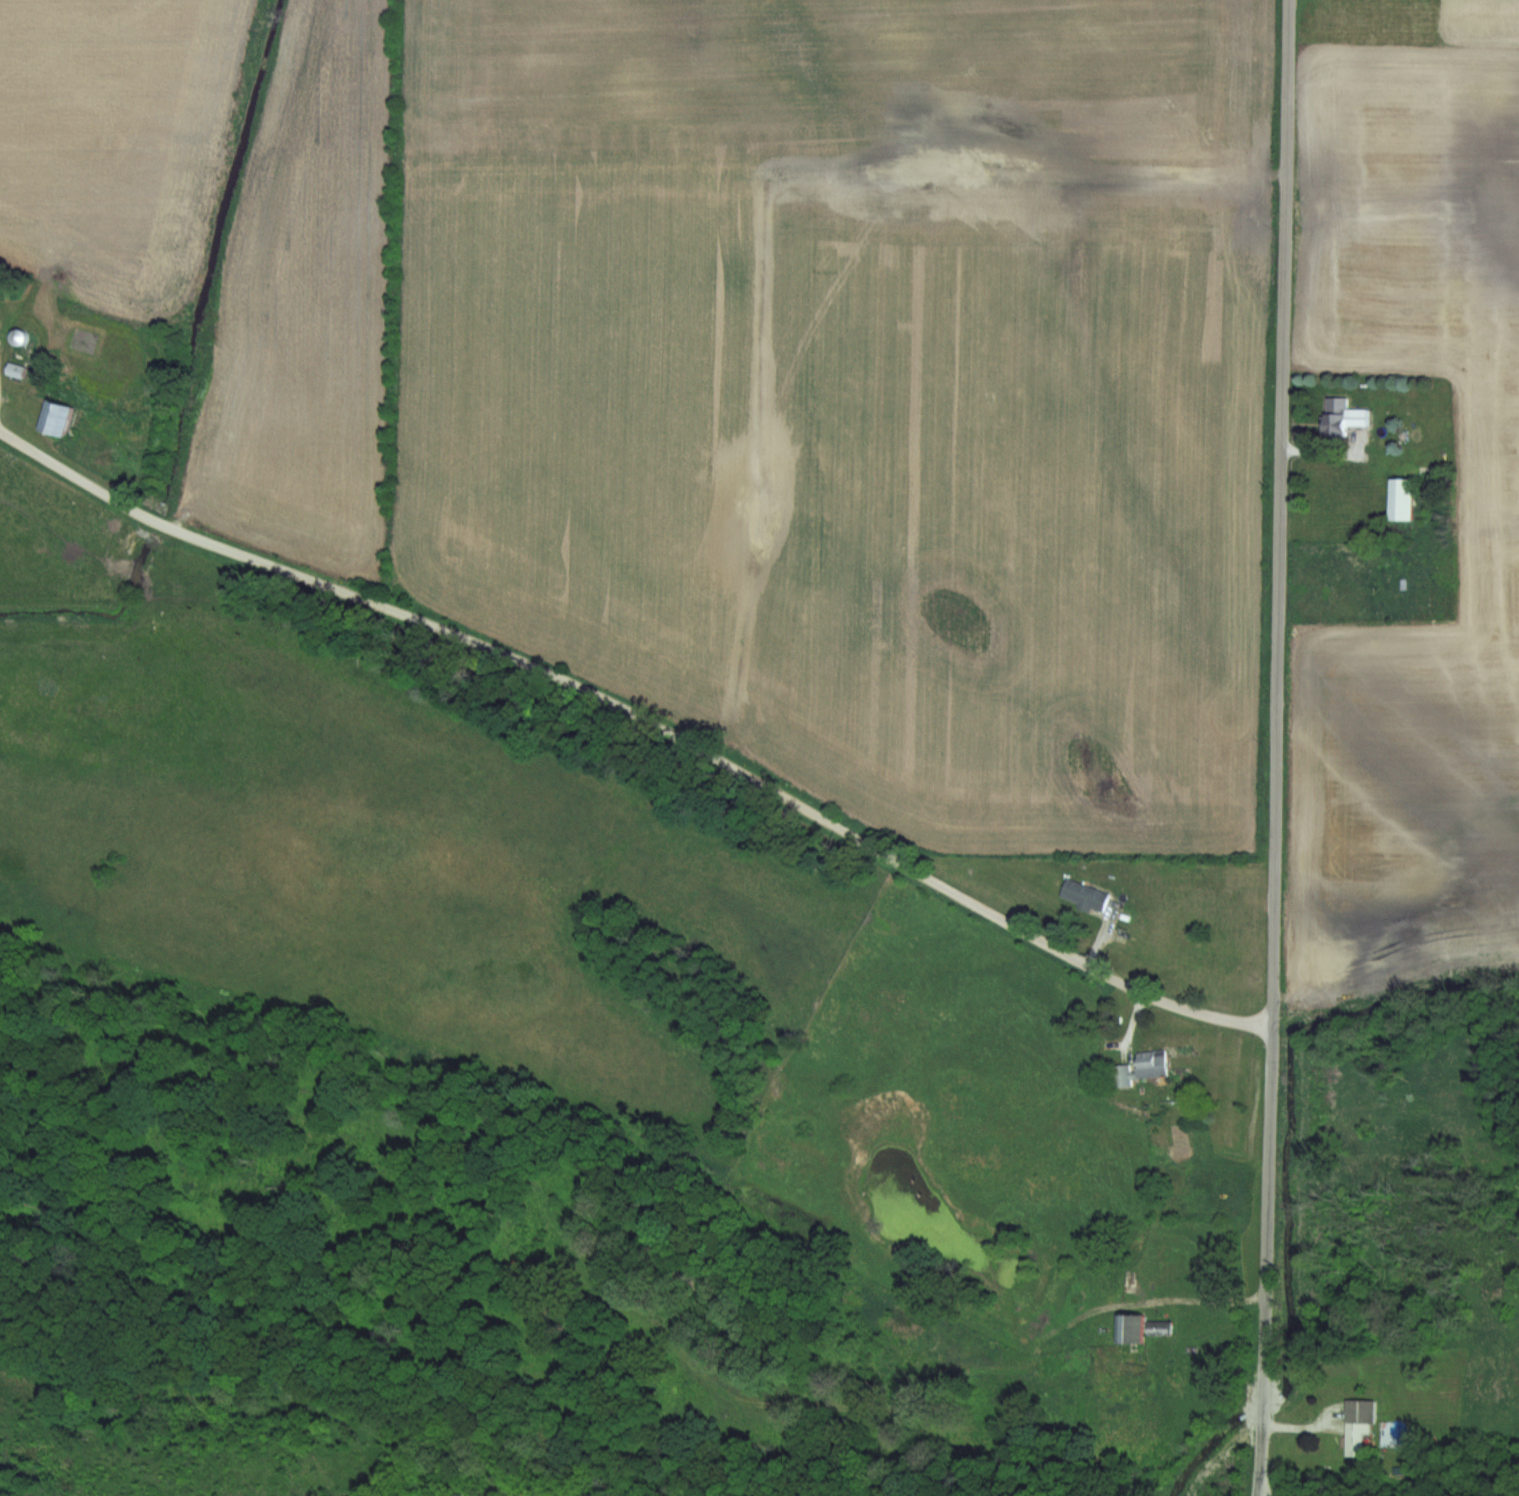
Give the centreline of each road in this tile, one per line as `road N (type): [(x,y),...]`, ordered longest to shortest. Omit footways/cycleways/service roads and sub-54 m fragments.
road 1 (residential): [(1262,1432),(1288,0)]
road 2 (residential): [(1269,1021),(1186,1013),(1096,973),(641,714),(254,564),(106,495),(0,431)]

